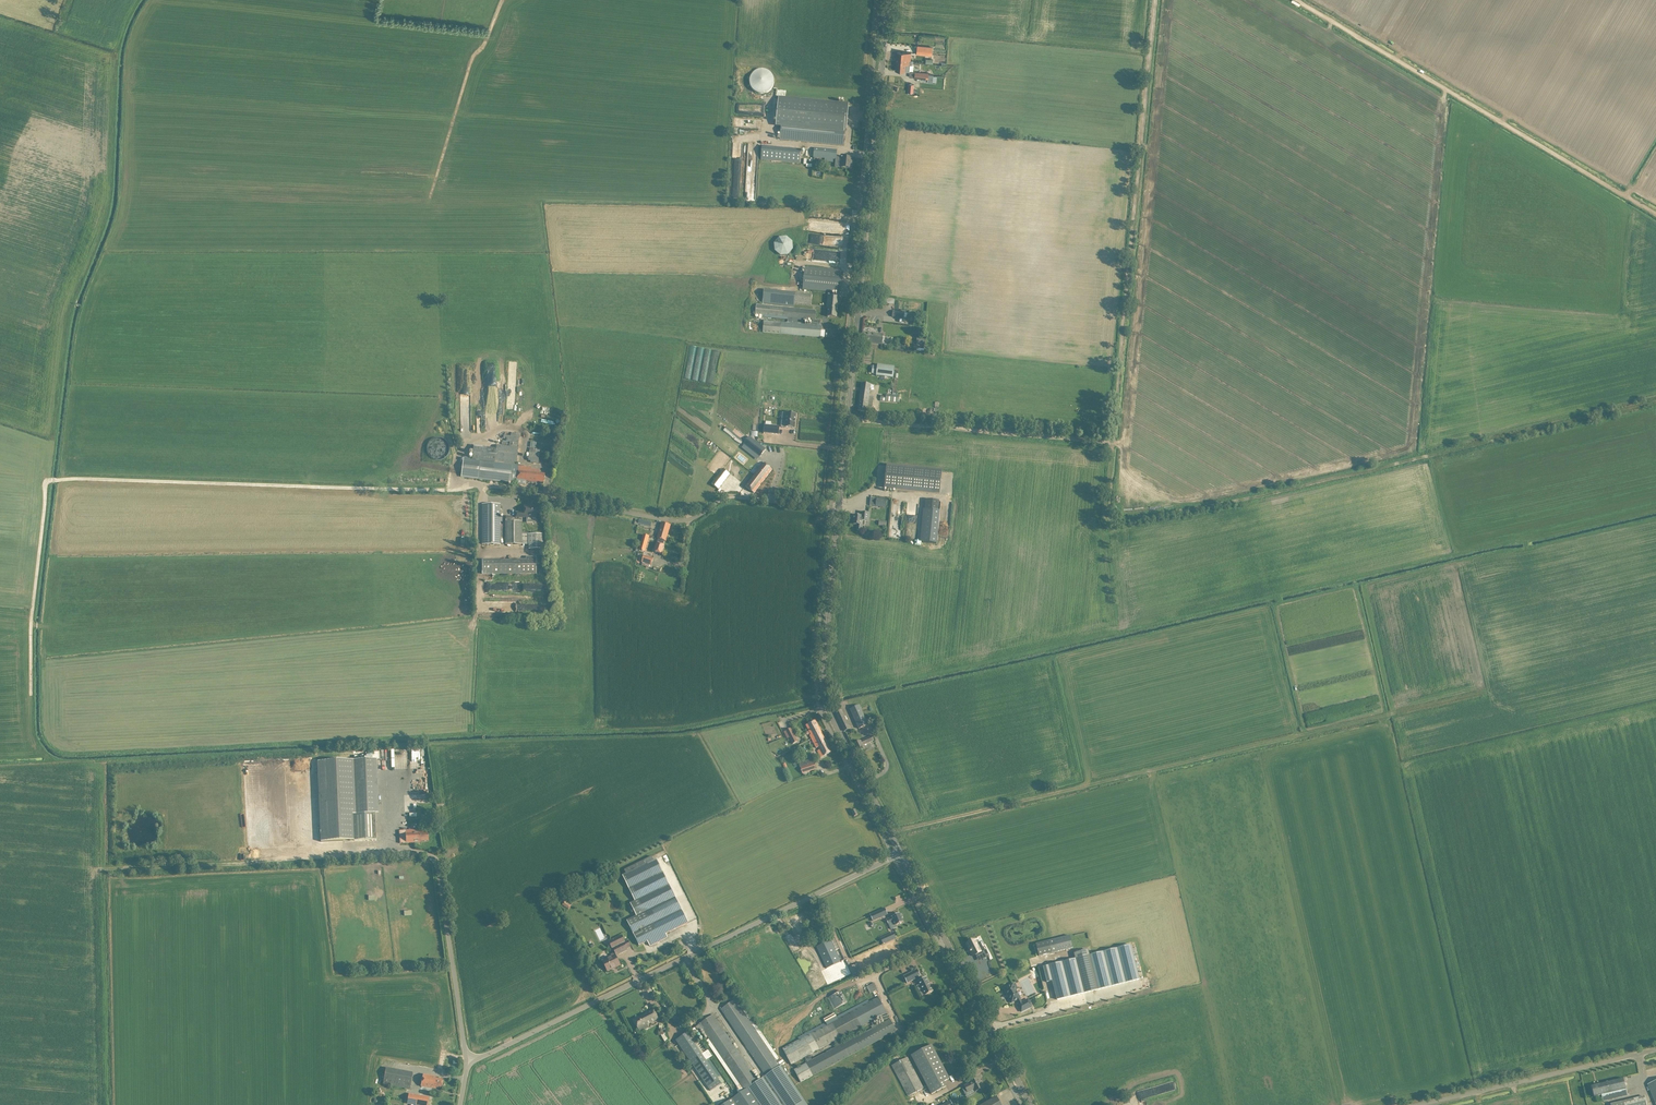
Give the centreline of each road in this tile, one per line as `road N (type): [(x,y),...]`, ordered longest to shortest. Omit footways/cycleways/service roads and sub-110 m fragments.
road 1 (tertiary): [(838,511),(888,0)]
road 2 (unclassified): [(467,1060),(901,854)]
road 3 (track): [(1655,214),(1296,0)]
road 4 (tertiary): [(901,854),(823,691),(838,511)]
road 5 (unclassified): [(838,511),(735,499),(677,521),(547,501)]
road 6 (tertiary): [(1030,1104),(901,854)]
road 7 (unclassified): [(1416,1104),(1655,1049)]
road 8 (track): [(231,1047),(371,1044),(466,1056)]
road 9 (track): [(232,1104),(228,883)]
road 10 (unclassified): [(467,1060),(439,871),(417,853)]

